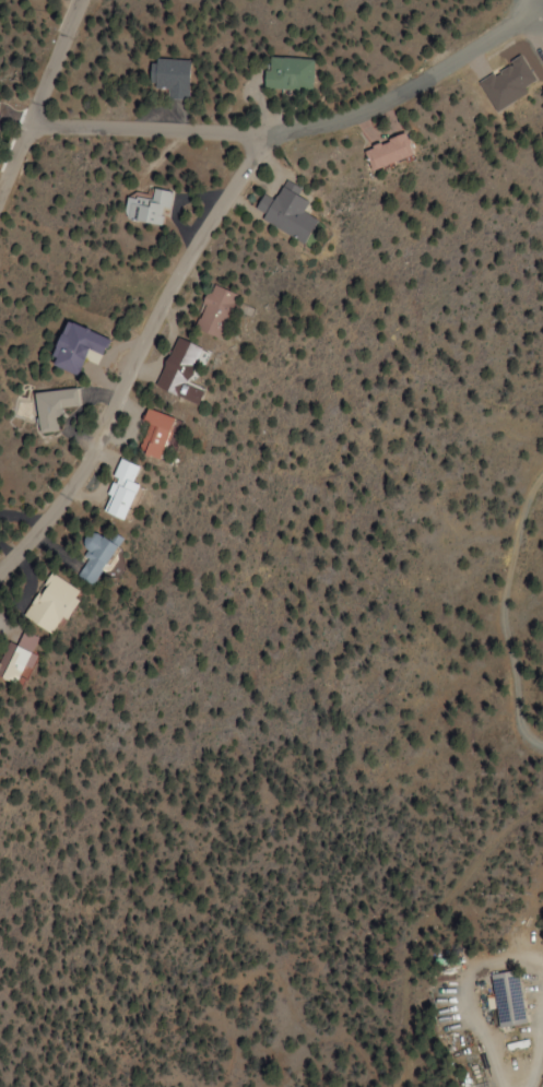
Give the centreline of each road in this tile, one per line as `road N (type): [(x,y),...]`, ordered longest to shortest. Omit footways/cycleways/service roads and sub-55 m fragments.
road 1 (residential): [(27,127),(265,133),(363,115),(534,11)]
road 2 (residential): [(265,133),(202,238),(79,482),(0,567)]
road 3 (residential): [(81,0),(0,194)]

